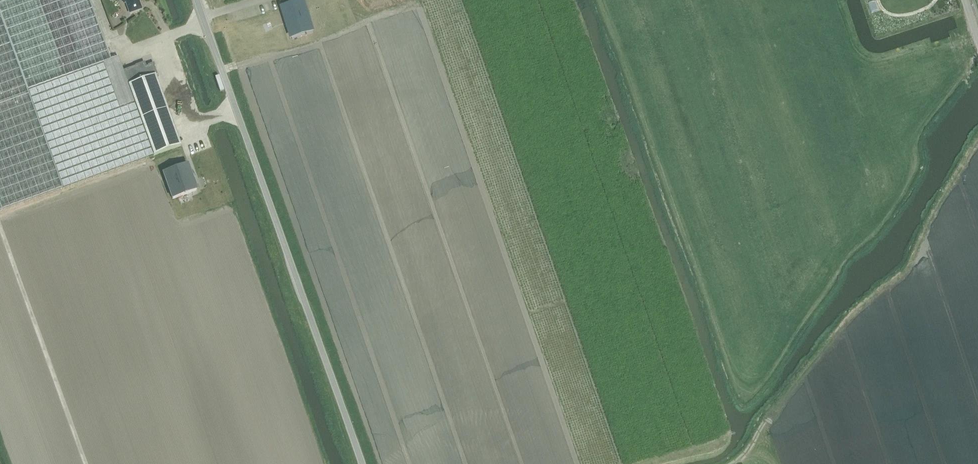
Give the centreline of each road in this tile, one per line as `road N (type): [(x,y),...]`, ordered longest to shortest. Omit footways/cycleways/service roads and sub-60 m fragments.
road 1 (unclassified): [(362,463),(199,0)]

